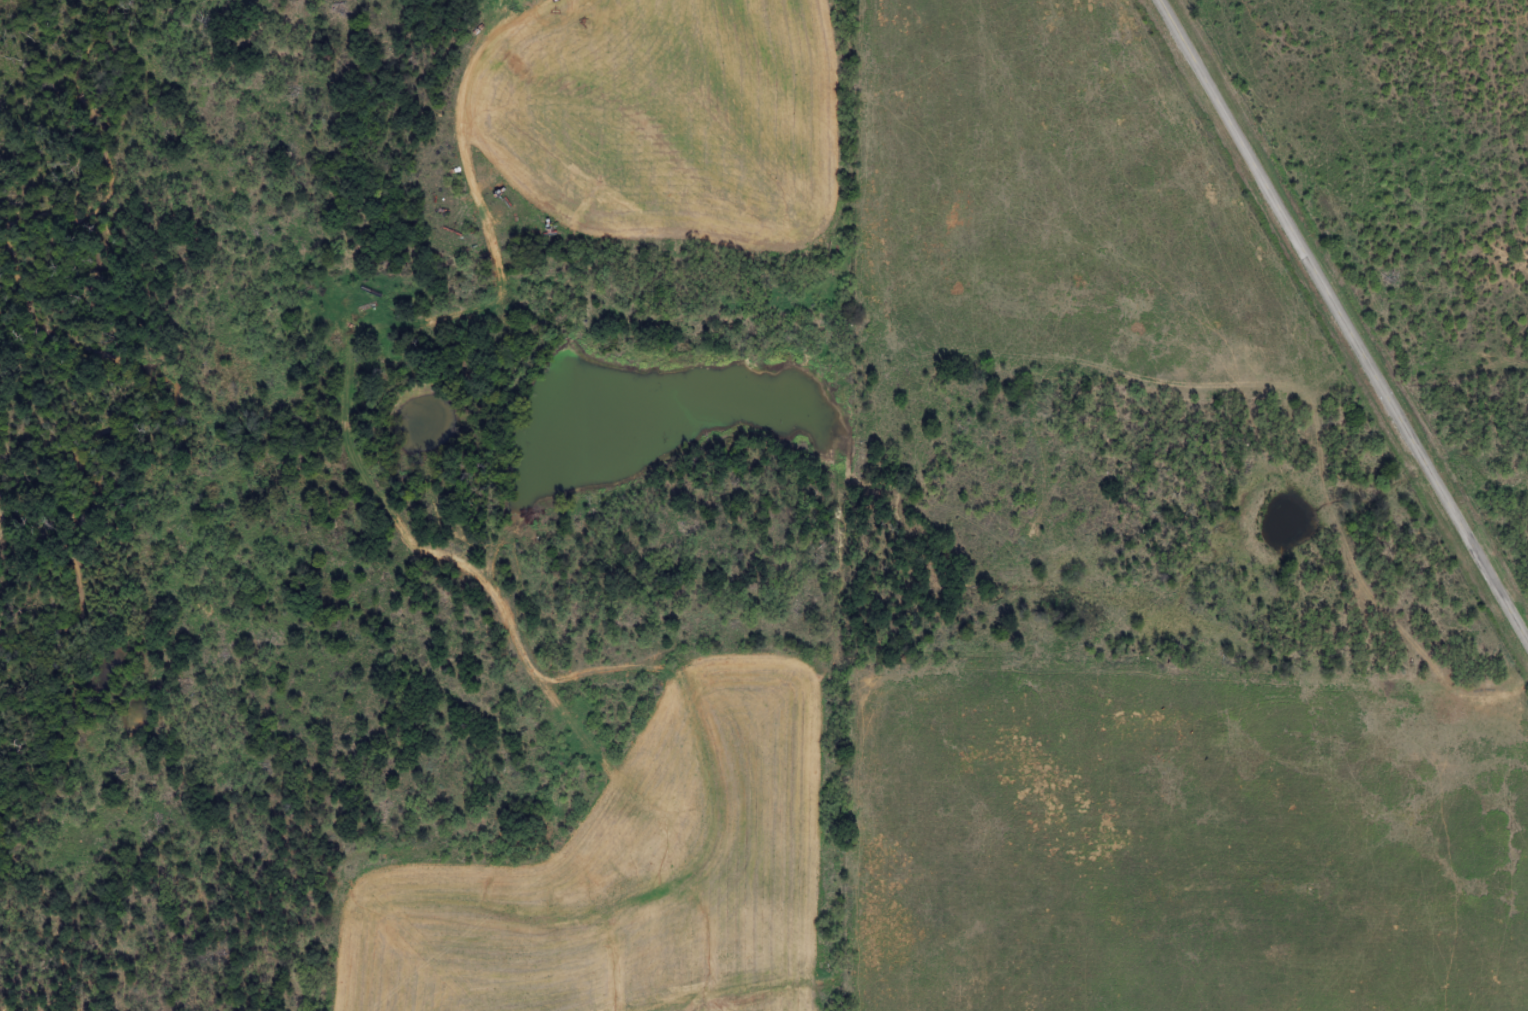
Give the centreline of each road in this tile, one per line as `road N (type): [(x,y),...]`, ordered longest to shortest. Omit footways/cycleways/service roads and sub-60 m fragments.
road 1 (secondary): [(1527,637),(1162,0)]

